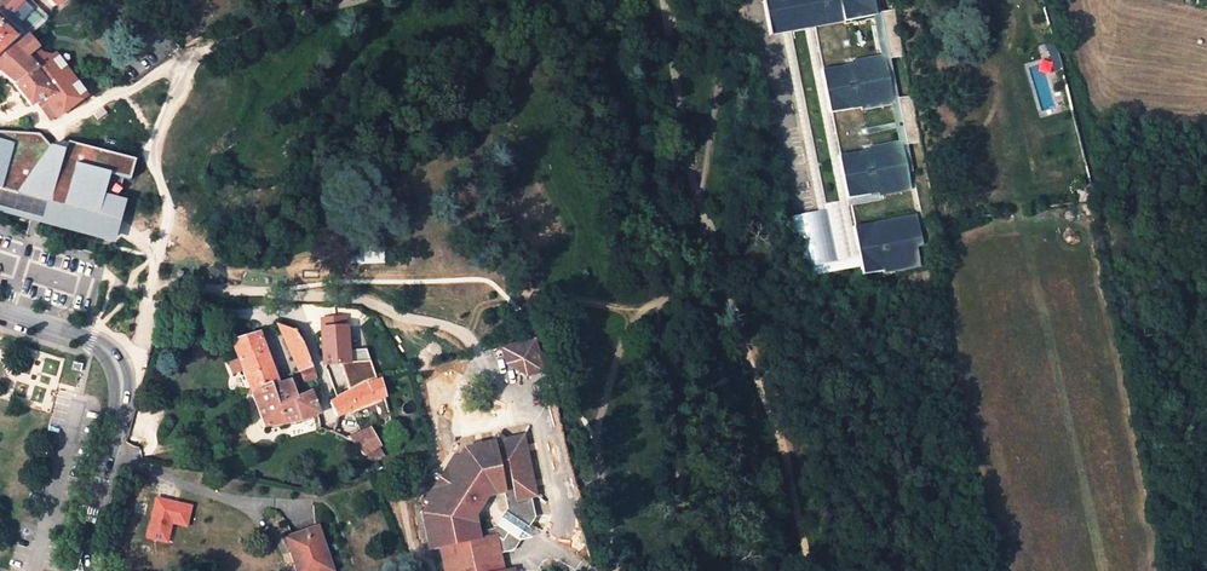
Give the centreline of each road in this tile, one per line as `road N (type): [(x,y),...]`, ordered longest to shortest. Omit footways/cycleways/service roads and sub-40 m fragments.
road 1 (secondary): [(85,539),(120,406),(117,361),(92,340),(0,309)]

